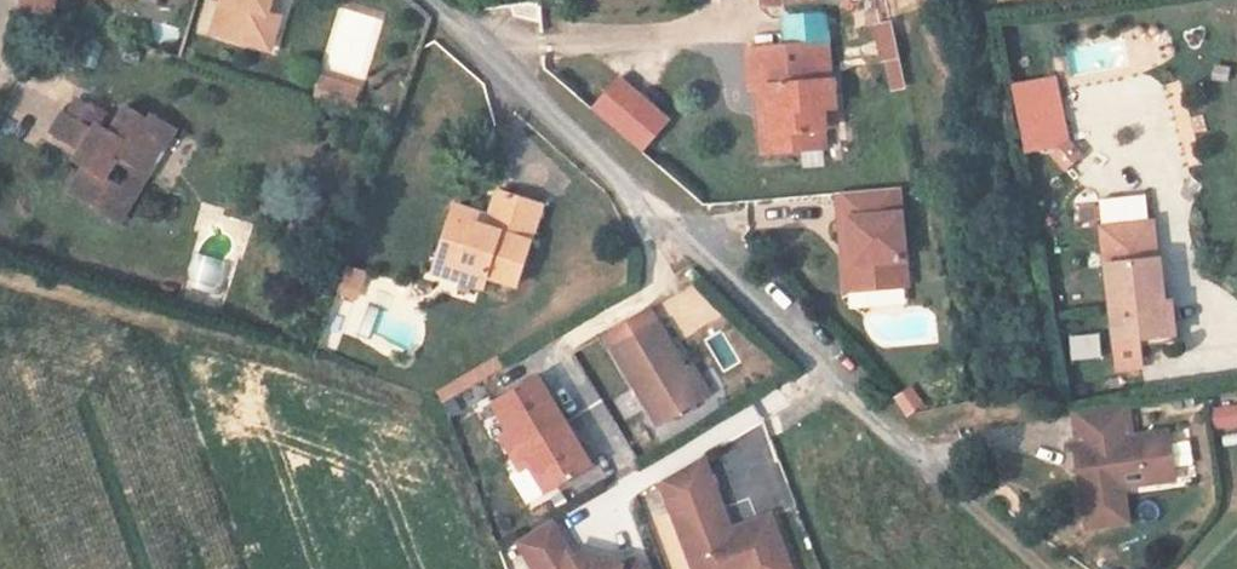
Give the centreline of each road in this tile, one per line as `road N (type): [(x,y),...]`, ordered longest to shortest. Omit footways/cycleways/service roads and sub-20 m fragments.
road 1 (residential): [(936,474),(430,0)]
road 2 (track): [(1045,568),(936,474)]

